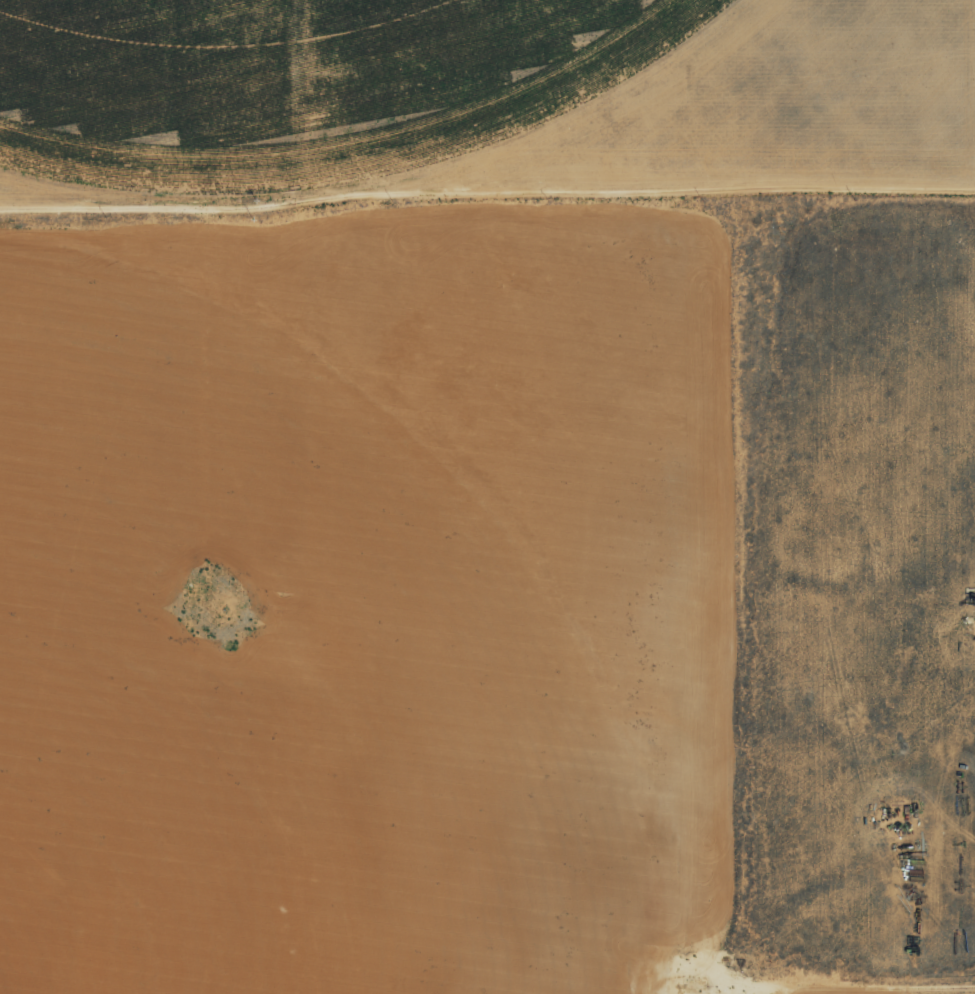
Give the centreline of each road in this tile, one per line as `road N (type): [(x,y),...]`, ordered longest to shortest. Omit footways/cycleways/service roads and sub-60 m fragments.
road 1 (residential): [(974,165),(935,173),(0,183)]
road 2 (residential): [(316,180),(309,653)]
road 3 (residential): [(272,0),(277,180)]

